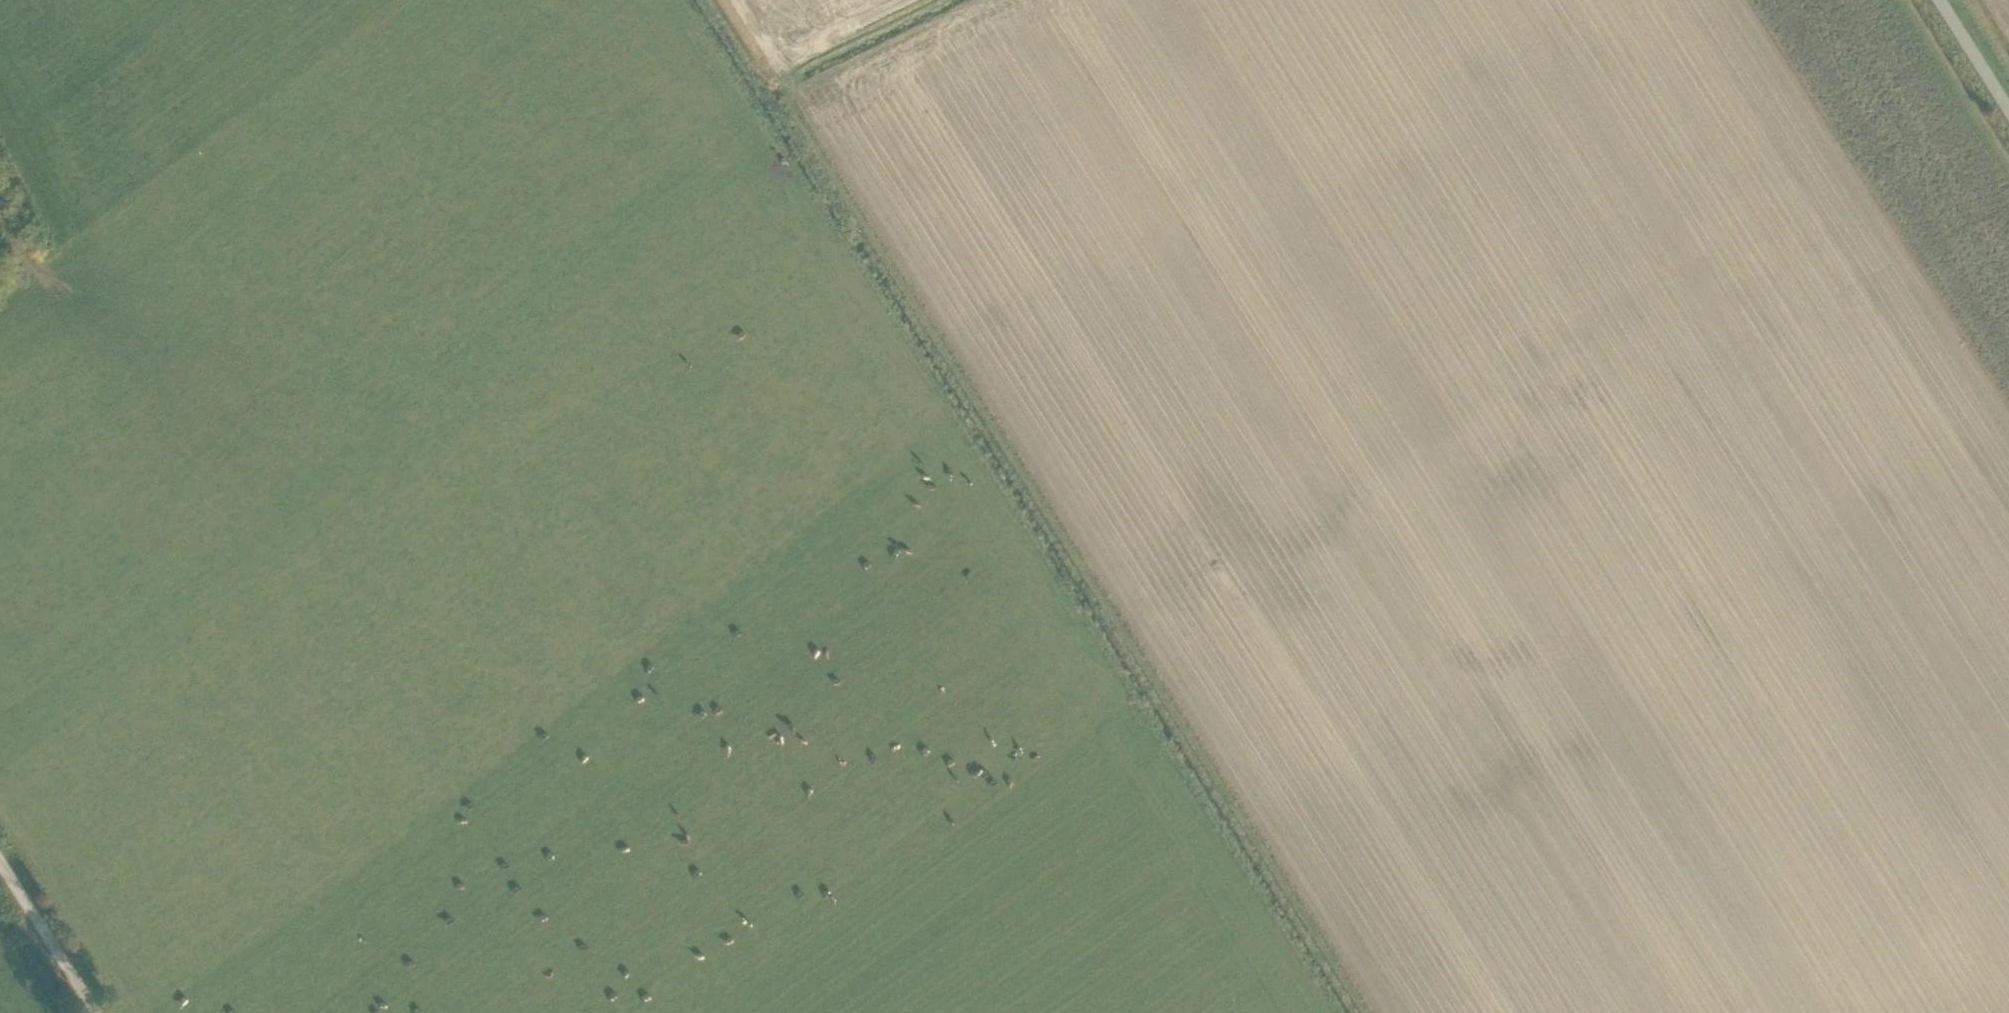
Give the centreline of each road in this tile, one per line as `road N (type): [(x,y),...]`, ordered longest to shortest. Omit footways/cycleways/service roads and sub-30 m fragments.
road 1 (unclassified): [(96,1012),(0,861)]
road 2 (unclassified): [(1939,0),(2008,110)]

